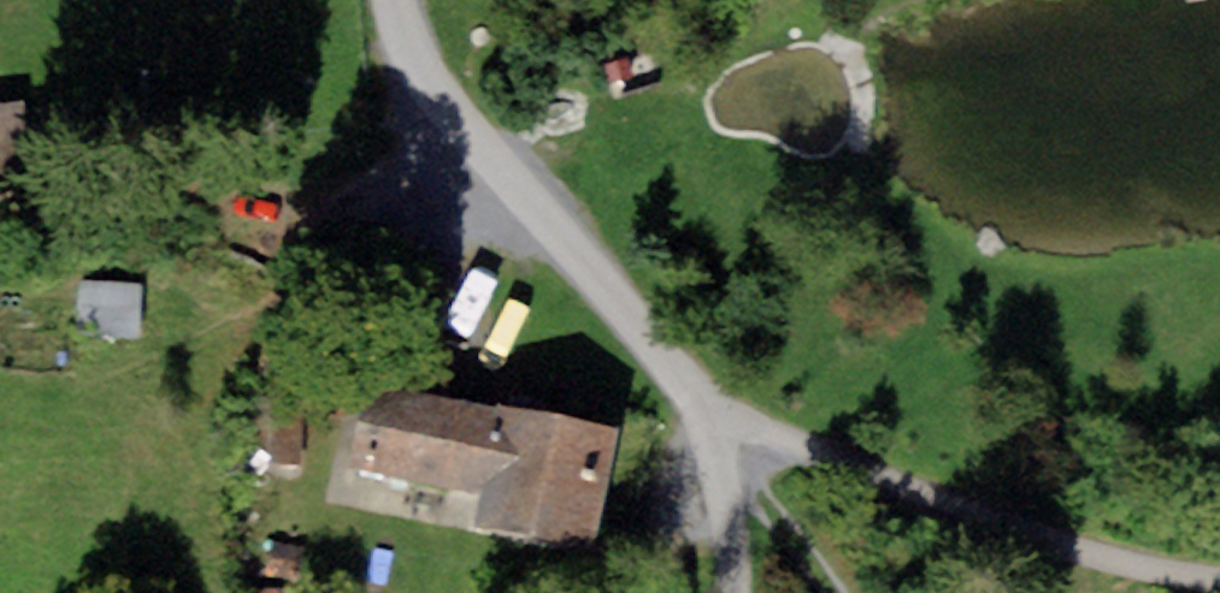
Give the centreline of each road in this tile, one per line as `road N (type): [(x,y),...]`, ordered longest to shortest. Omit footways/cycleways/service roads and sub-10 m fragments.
road 1 (track): [(1219,581),(1138,568),(996,523),(709,414)]
road 2 (unclassified): [(709,414),(421,60),(395,0)]
road 3 (track): [(736,592),(732,523),(709,414)]

